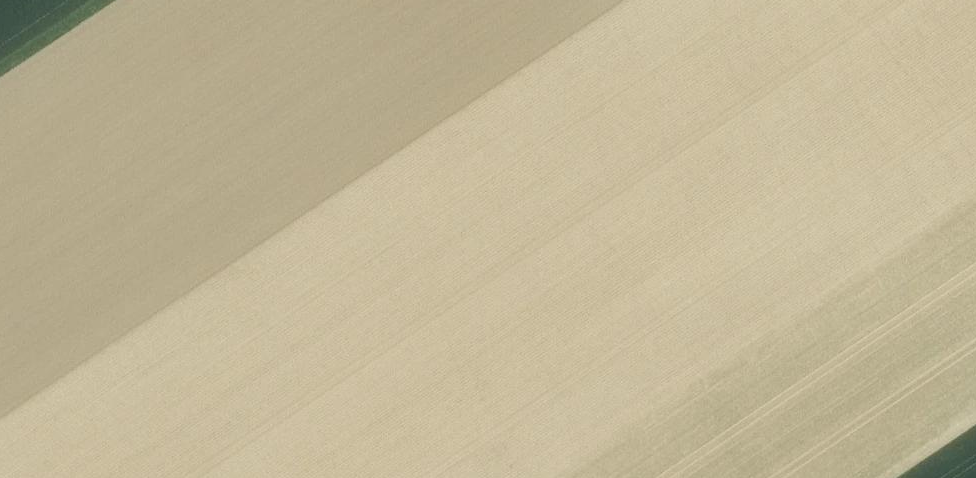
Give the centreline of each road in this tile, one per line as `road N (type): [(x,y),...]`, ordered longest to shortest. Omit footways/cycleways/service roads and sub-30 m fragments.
road 1 (track): [(109,0),(0,73)]

